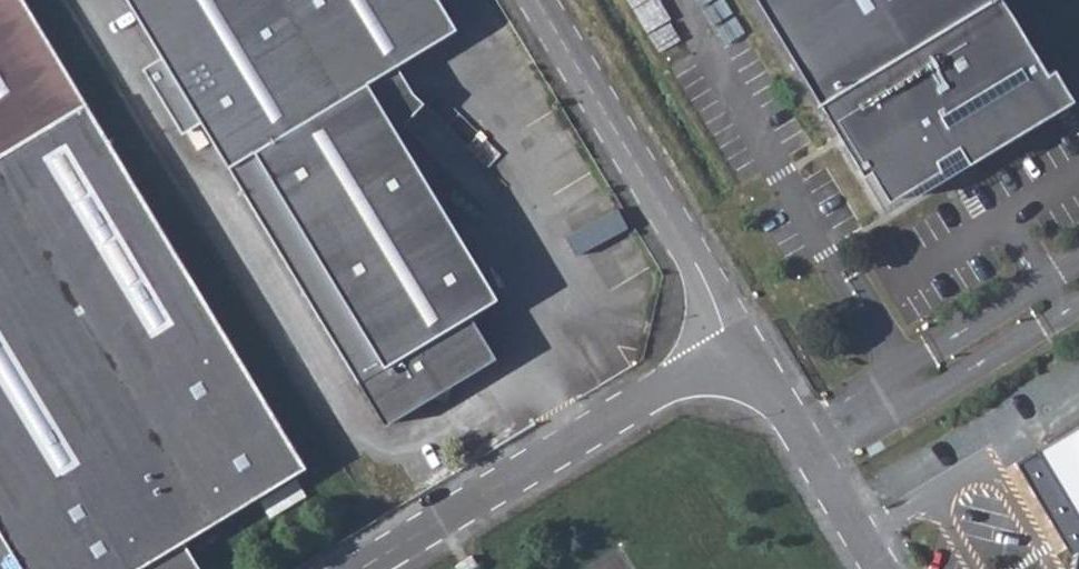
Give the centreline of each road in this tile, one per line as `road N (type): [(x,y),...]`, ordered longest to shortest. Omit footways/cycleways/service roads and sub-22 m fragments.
road 1 (unclassified): [(733,373),(709,371),(661,387),(357,568)]
road 2 (unclassified): [(536,0),(719,302),(733,373)]
road 3 (unclassified): [(880,568),(773,393),(733,373)]

